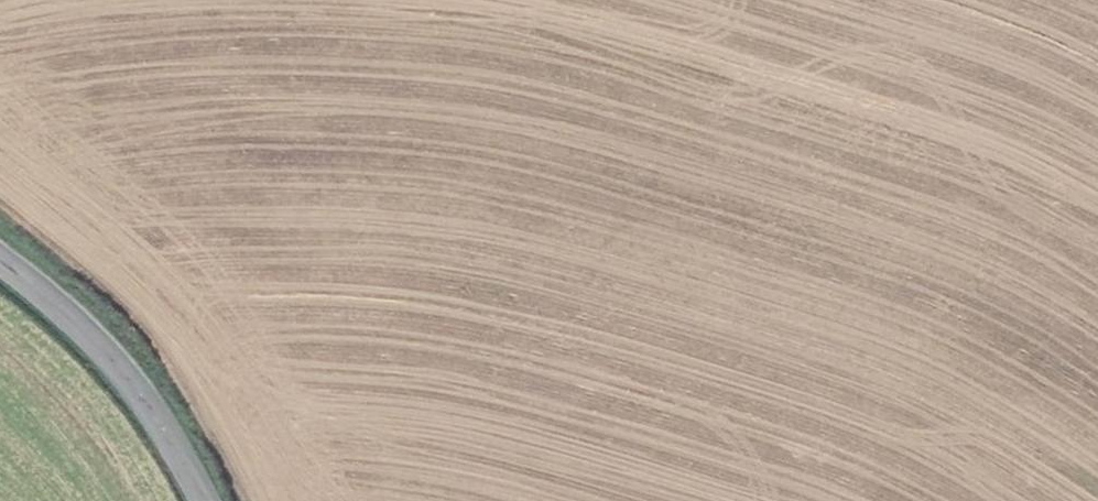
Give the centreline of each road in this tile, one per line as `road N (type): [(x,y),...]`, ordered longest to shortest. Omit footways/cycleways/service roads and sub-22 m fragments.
road 1 (secondary): [(201,500),(135,385),(60,306),(0,261)]

